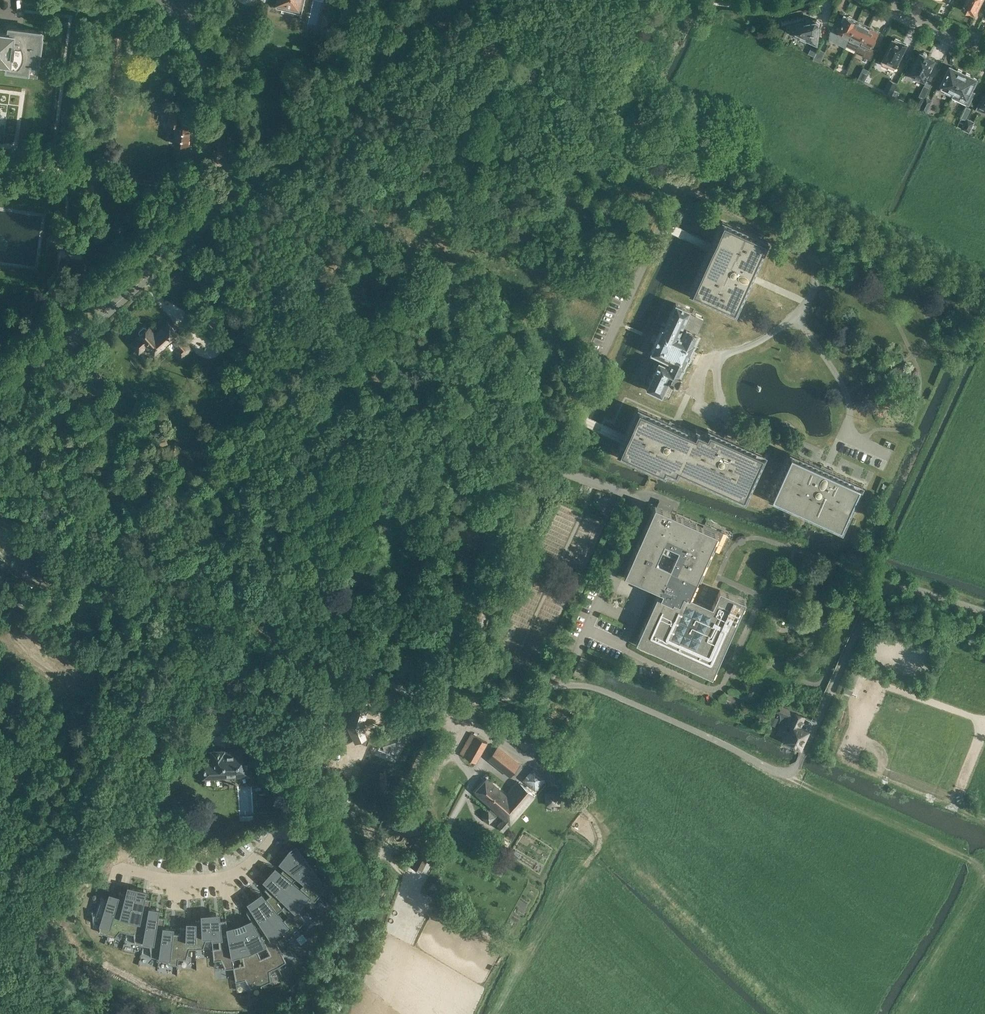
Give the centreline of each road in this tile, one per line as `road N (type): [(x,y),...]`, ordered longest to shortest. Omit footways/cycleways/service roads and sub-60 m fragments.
road 1 (unclassified): [(154,887),(220,884),(273,848),(329,707),(266,637),(0,511)]
road 2 (track): [(491,1013),(520,952),(600,846),(590,815),(554,777),(465,714)]
road 3 (unclassified): [(437,720),(573,682),(789,776),(795,767)]
road 4 (track): [(899,1013),(981,878),(974,862),(789,776)]
road 5 (track): [(304,1013),(382,848),(428,905),(520,952)]
road 6 (unclassified): [(552,469),(678,184)]
road 7 (secondary): [(0,408),(225,205)]
road 8 (unclassified): [(803,751),(872,602),(902,588),(984,613)]
road 9 (track): [(437,720),(552,469)]
road 10 (secondary): [(255,179),(452,0)]
road 11 (track): [(0,161),(223,188)]
road 12 (unclassified): [(678,184),(635,103),(680,0)]
road 13 (track): [(437,720),(266,637)]
road 14 (track): [(446,247),(290,172)]
road 15 (residential): [(226,161),(211,78),(175,10)]
road 16 (track): [(382,848),(437,720)]
road 17 (track): [(984,657),(870,605)]

